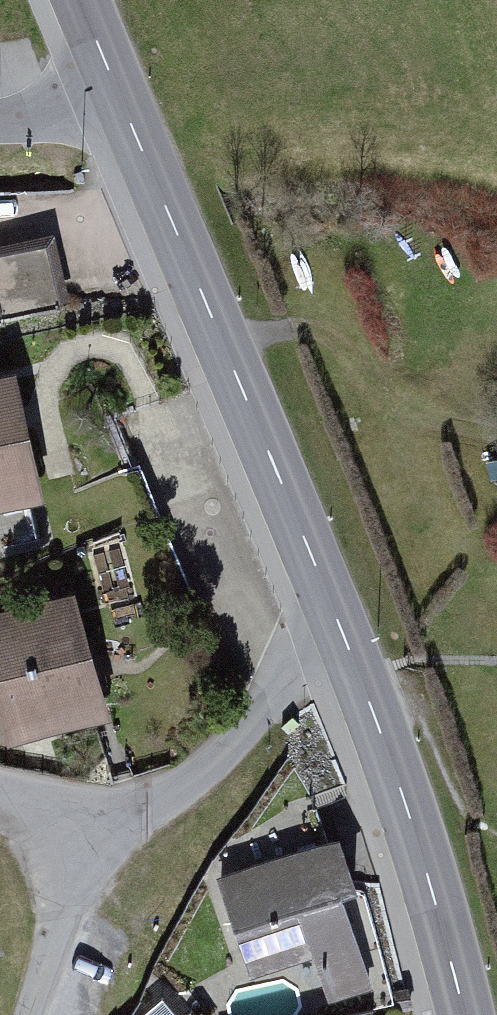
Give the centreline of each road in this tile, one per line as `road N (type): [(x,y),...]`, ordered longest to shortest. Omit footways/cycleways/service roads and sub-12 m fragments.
road 1 (secondary): [(344,628),(121,103)]
road 2 (secondary): [(464,1014),(420,835),(344,628)]
road 3 (residential): [(344,628),(137,816)]
road 4 (residential): [(137,816),(49,1014)]
road 5 (residential): [(137,816),(0,792)]
road 6 (residential): [(121,103),(0,119)]

